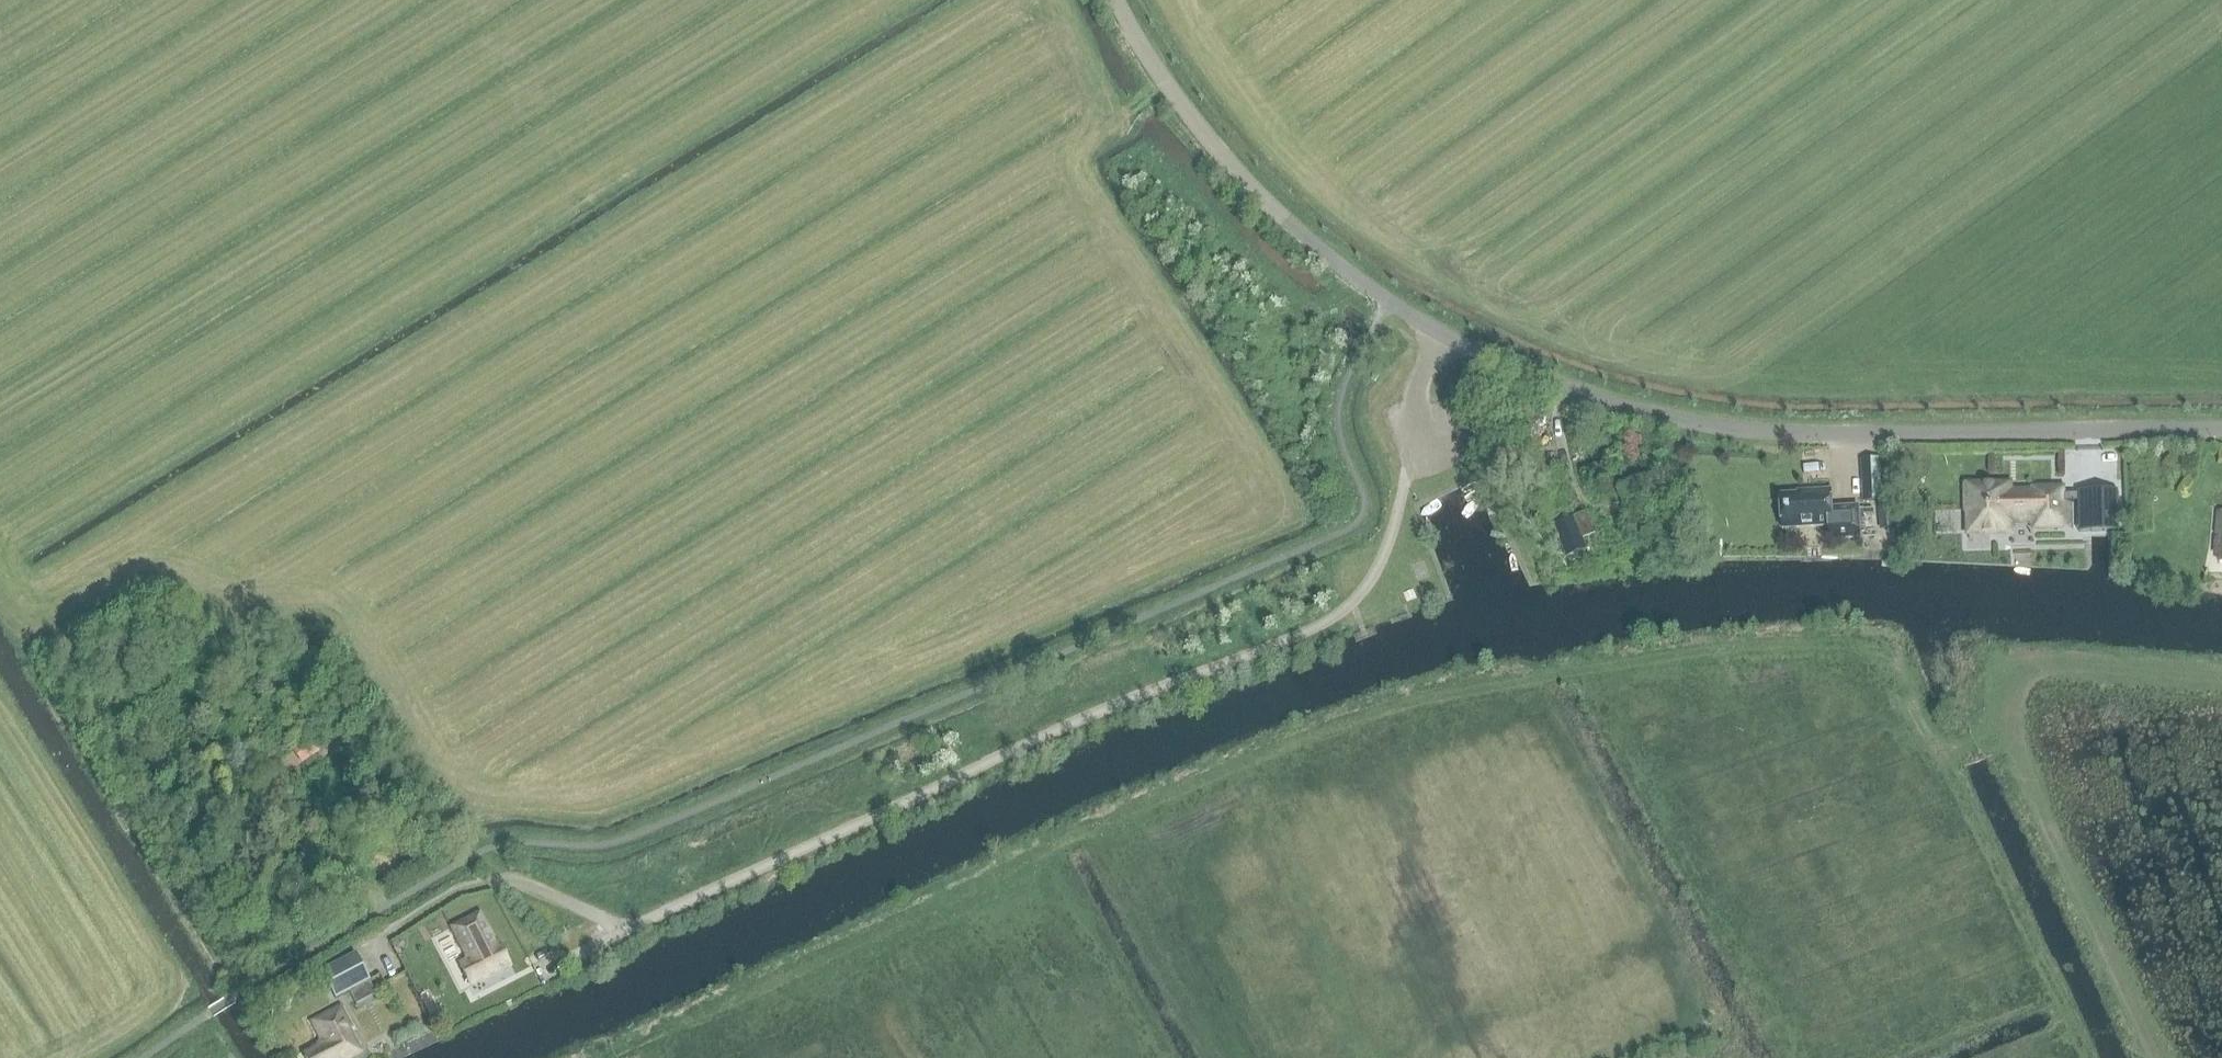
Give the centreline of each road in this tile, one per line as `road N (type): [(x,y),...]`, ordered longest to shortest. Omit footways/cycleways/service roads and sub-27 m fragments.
road 1 (unclassified): [(2221,429),(1790,439),(1651,424),(1576,397),(1393,301),(1292,223),(1218,151),(1144,53),(1116,0)]

